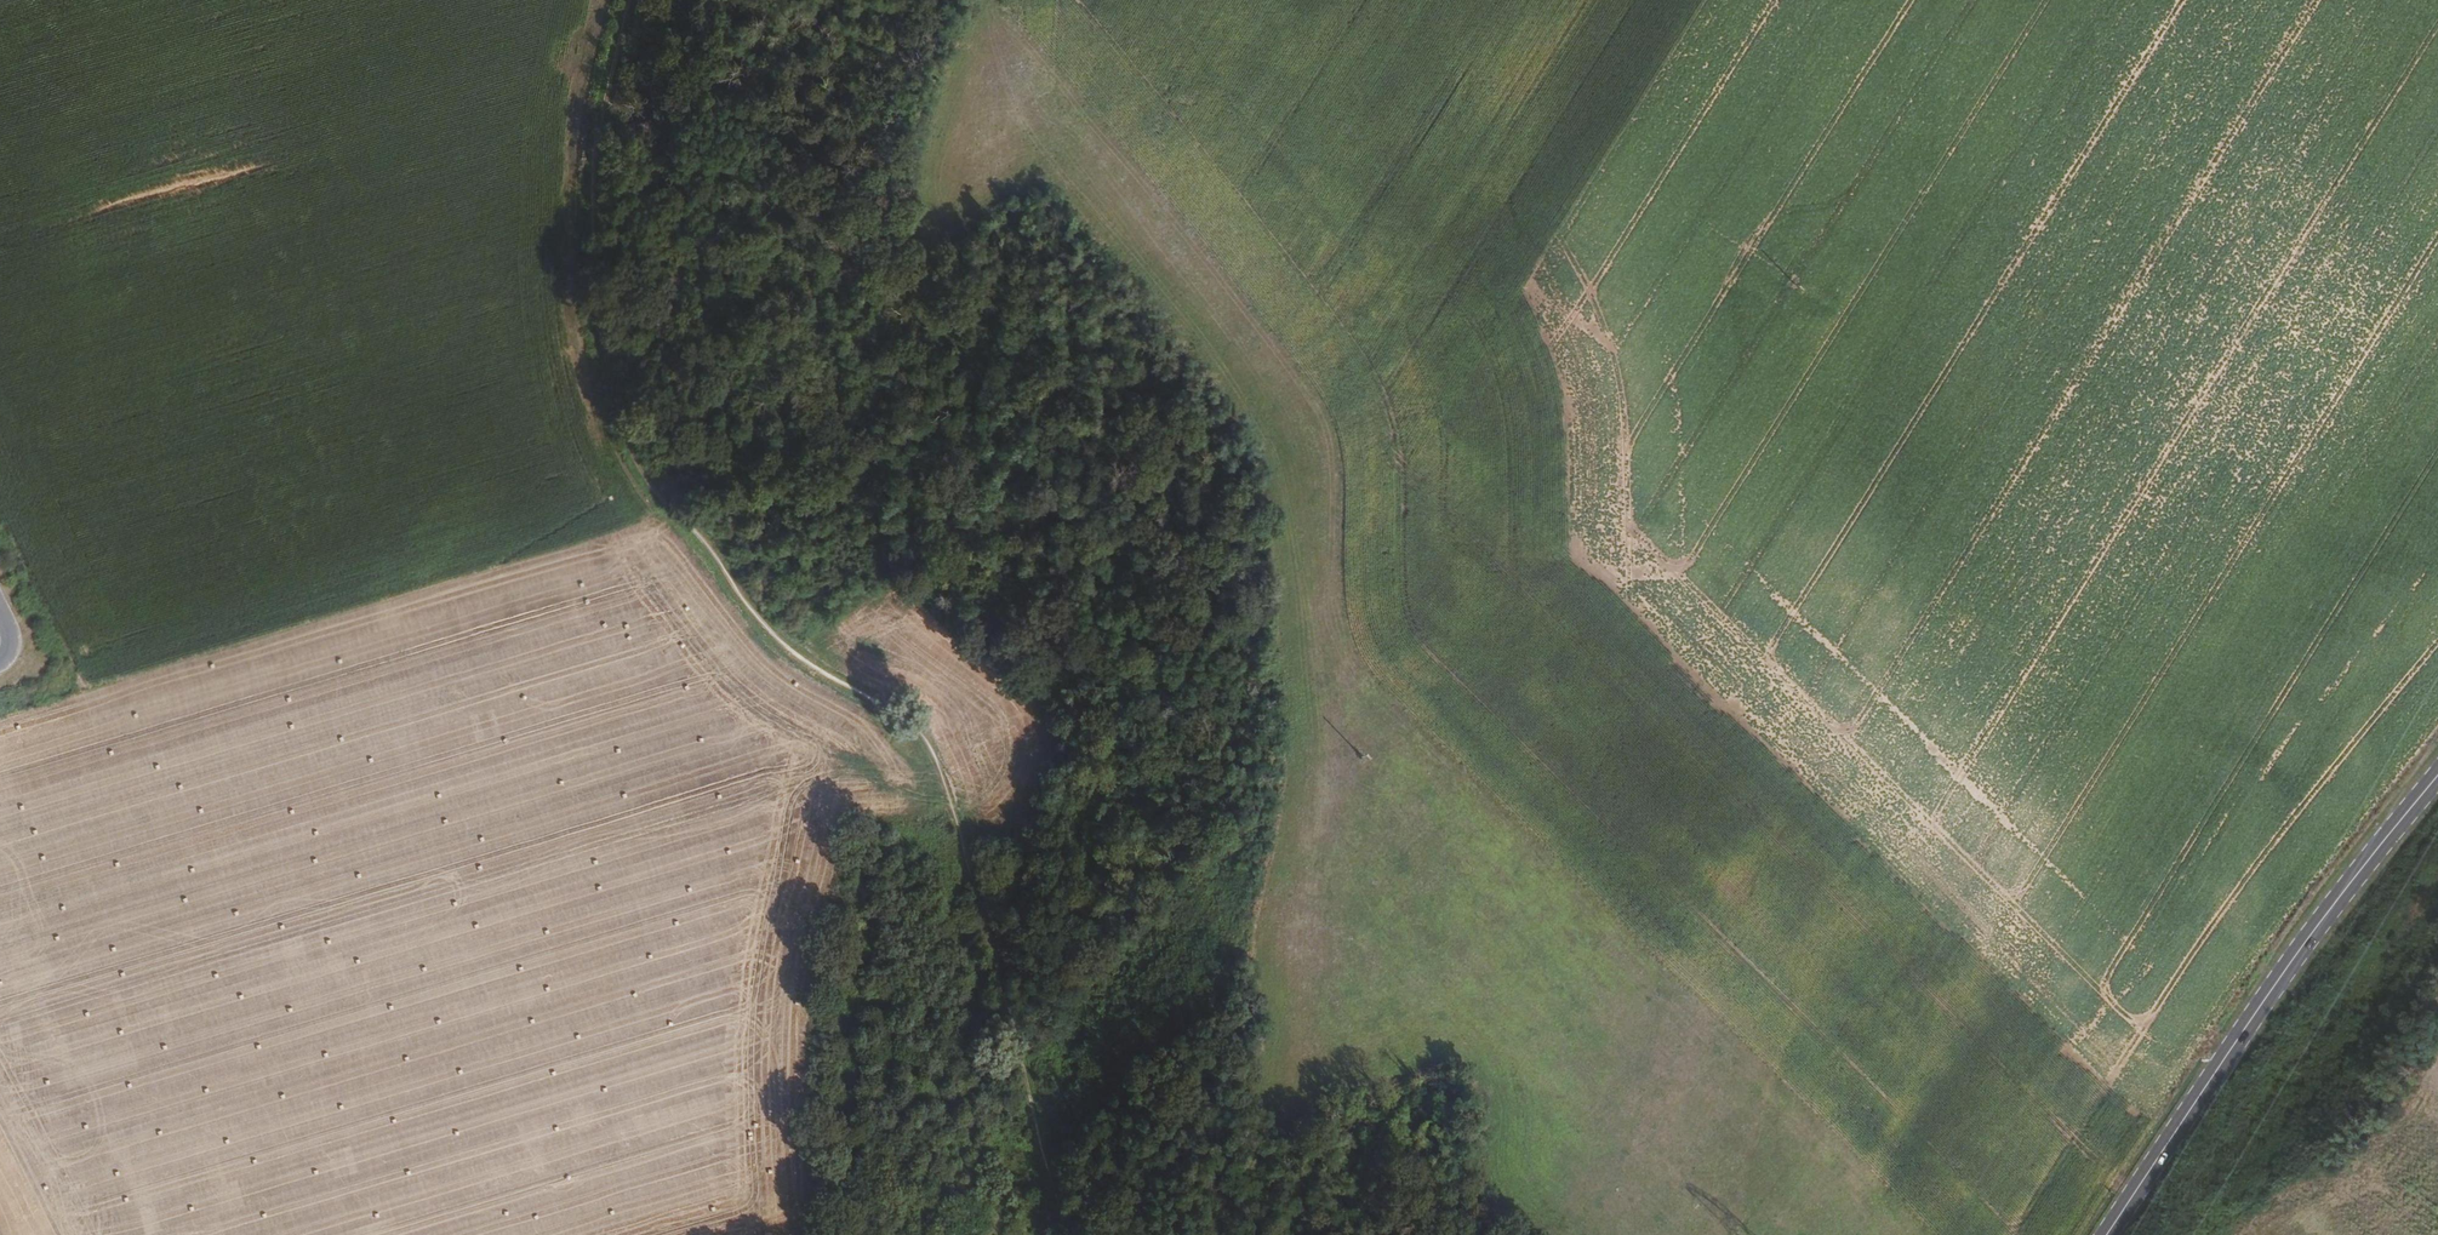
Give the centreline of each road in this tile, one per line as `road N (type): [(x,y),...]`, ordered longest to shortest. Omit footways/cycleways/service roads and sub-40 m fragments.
road 1 (primary): [(2437,775),(2267,997),(2107,1234)]
road 2 (track): [(594,275),(624,269),(643,157),(708,0)]

